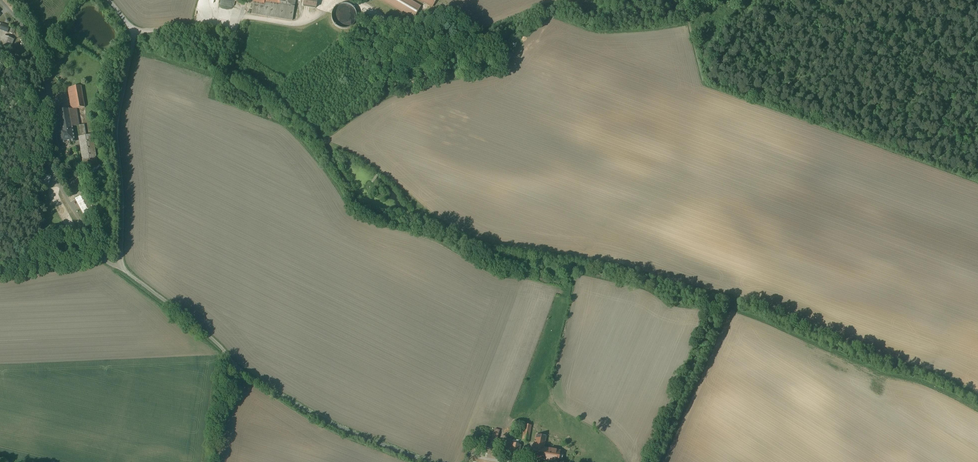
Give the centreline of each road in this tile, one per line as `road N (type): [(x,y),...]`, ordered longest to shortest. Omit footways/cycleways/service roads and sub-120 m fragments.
road 1 (residential): [(430,461),(343,431),(236,367),(210,335),(120,267),(116,123),(134,34),(109,0)]

